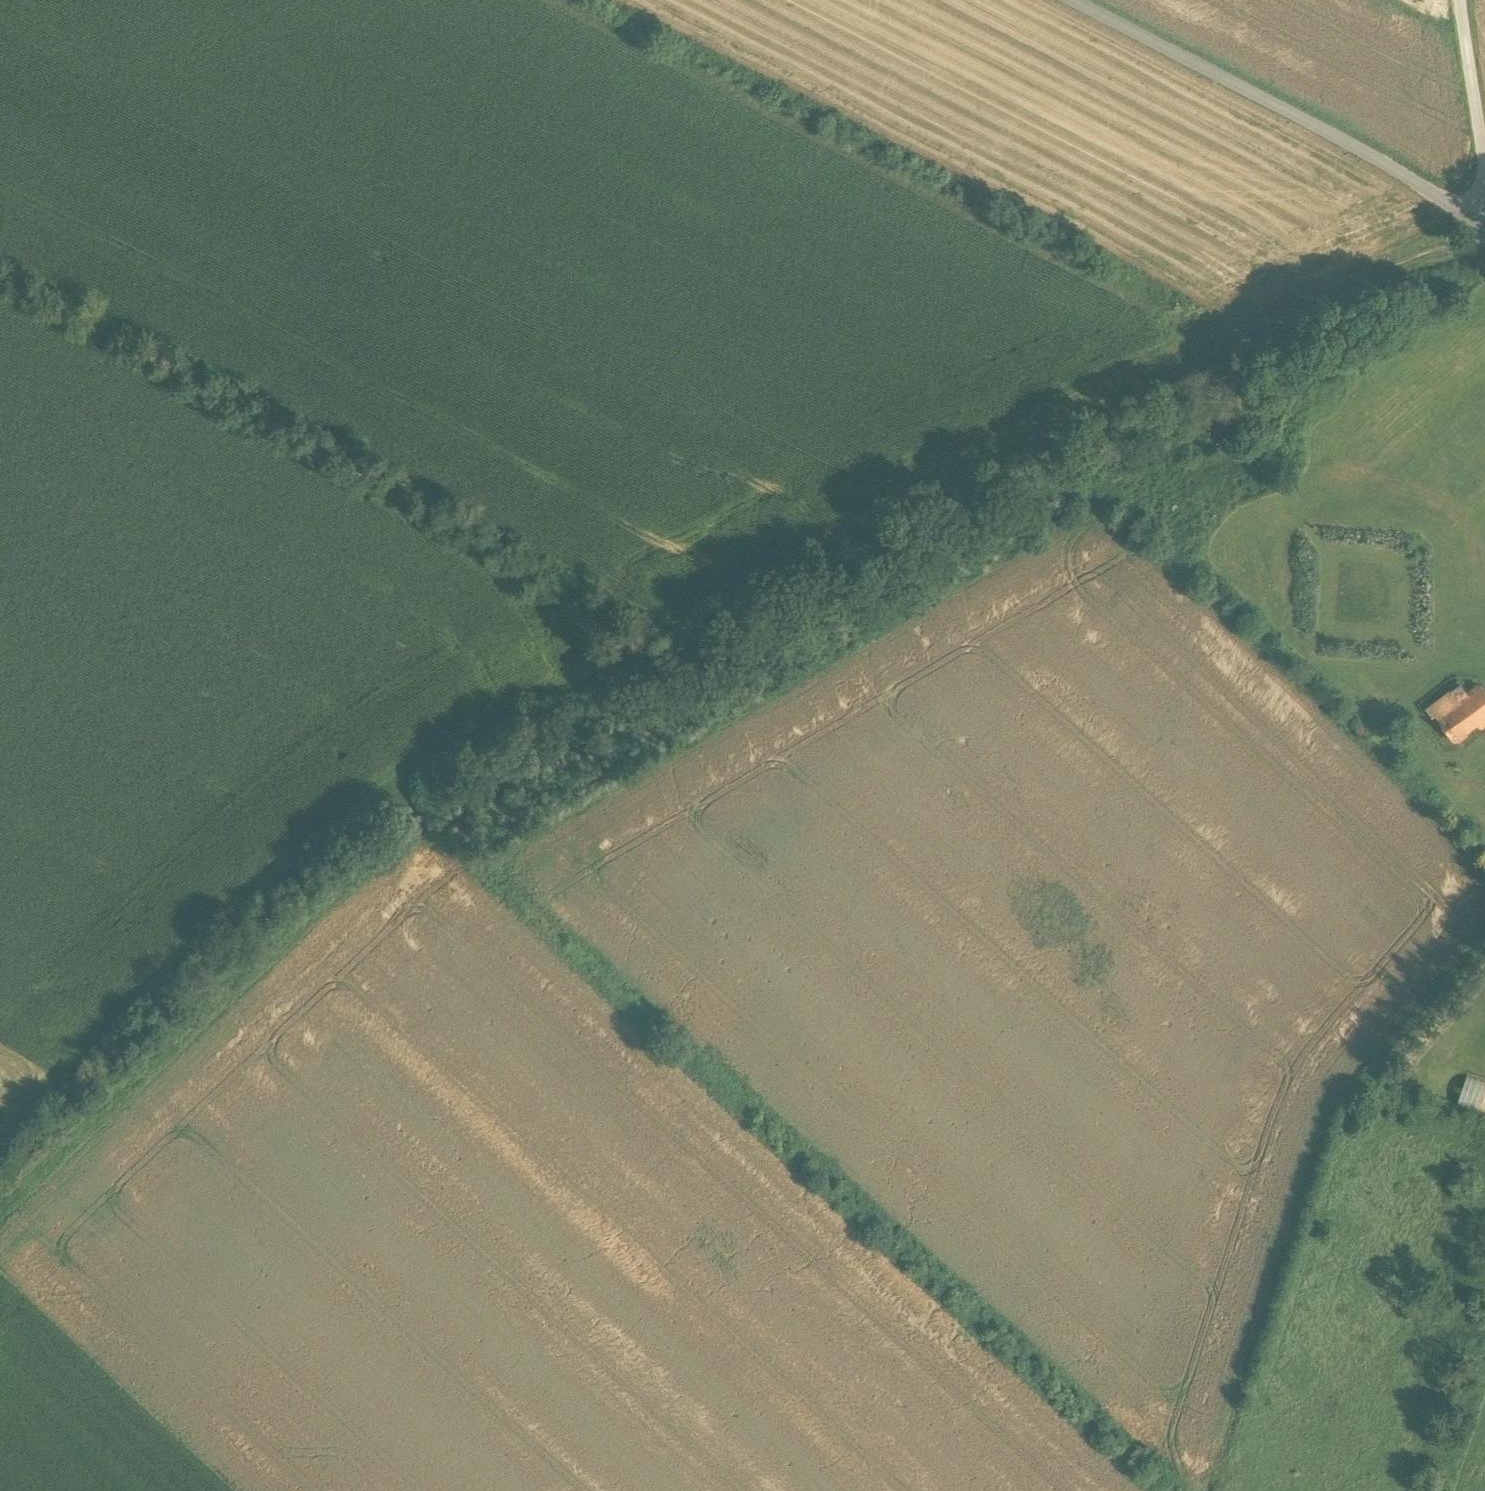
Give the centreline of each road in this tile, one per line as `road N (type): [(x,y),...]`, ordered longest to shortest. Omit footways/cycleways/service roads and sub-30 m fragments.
road 1 (track): [(0,1235),(430,825),(399,783),(703,612),(1186,367),(1458,244),(1484,219)]
road 2 (track): [(399,783),(266,889),(0,1152)]
road 3 (track): [(1483,220),(1071,0)]
road 4 (track): [(1460,0),(1483,220)]

